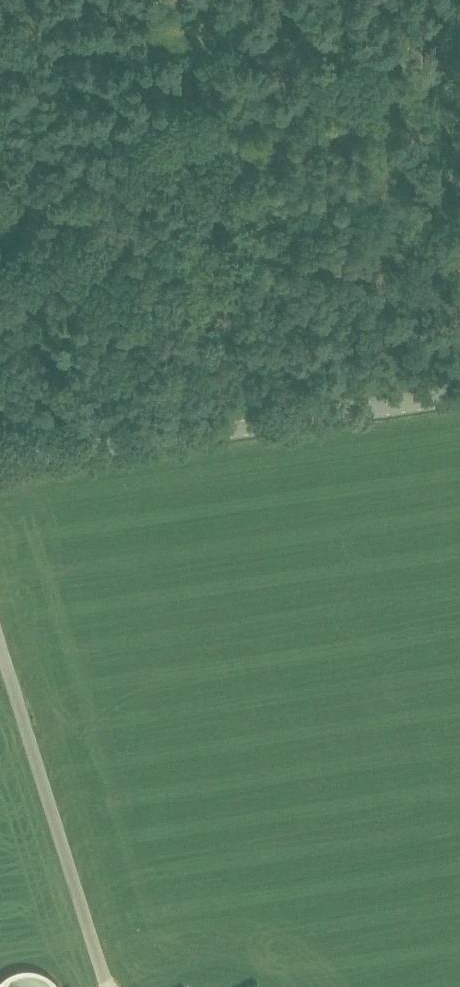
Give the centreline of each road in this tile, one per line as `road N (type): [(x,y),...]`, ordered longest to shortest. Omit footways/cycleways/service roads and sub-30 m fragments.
road 1 (tertiary): [(0,463),(459,401)]
road 2 (track): [(108,986),(0,648)]

